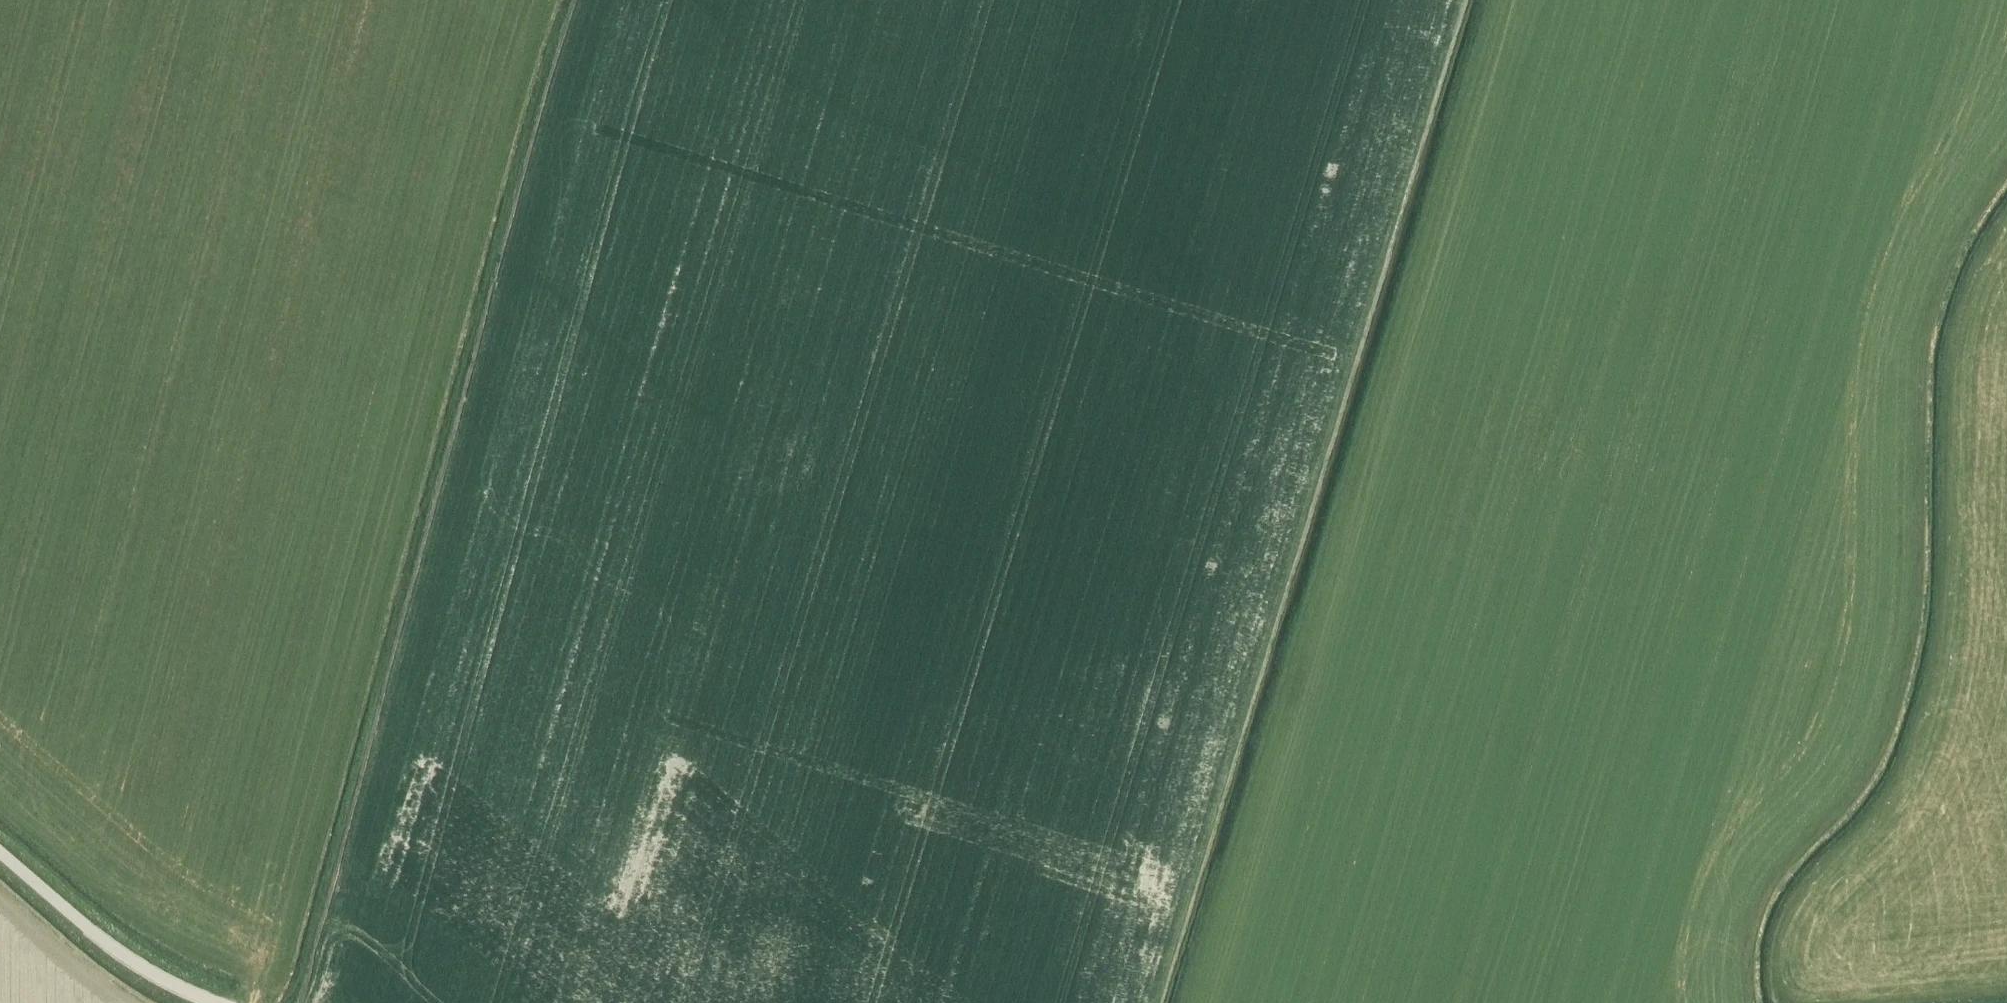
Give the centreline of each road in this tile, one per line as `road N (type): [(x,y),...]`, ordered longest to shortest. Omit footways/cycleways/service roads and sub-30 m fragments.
road 1 (unclassified): [(206,1002),(131,965),(0,859)]

